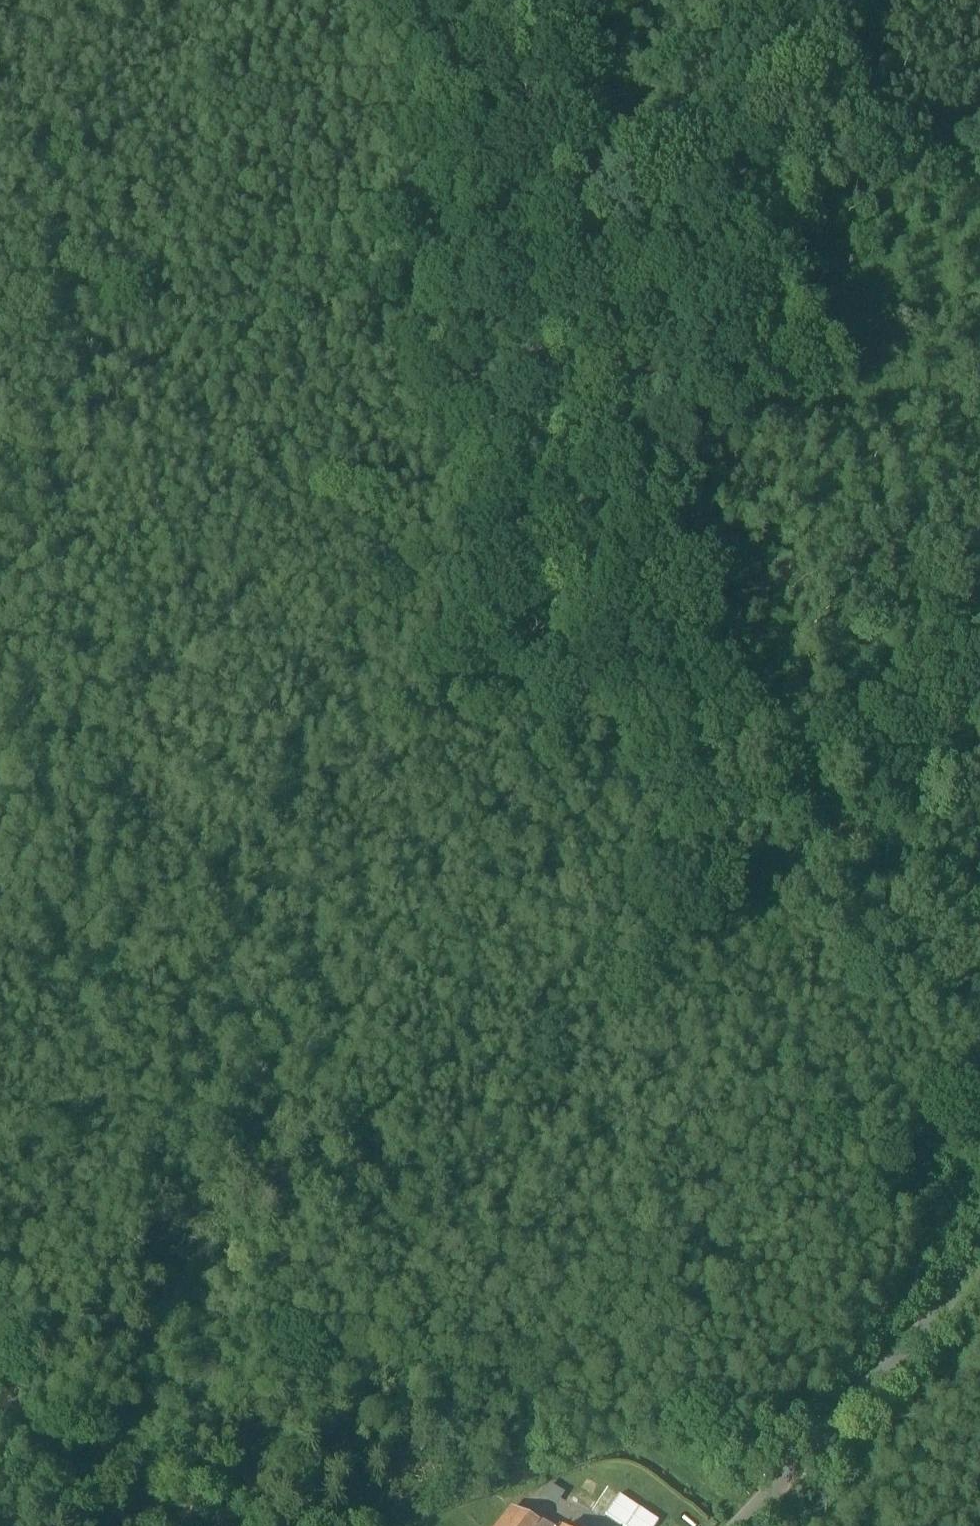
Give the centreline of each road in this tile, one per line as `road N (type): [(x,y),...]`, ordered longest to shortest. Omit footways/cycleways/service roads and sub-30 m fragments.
road 1 (track): [(588,0),(585,201),(616,418),(668,604),(808,794),(979,988)]
road 2 (tertiary): [(739,1525),(979,1273)]

